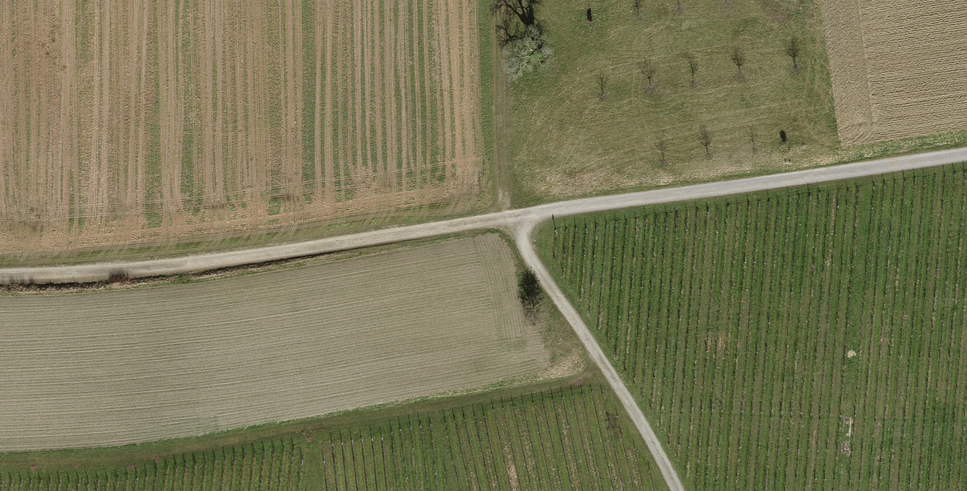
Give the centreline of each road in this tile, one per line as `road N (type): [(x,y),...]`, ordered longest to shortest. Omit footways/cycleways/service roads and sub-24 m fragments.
road 1 (track): [(0,273),(107,271),(966,162)]
road 2 (track): [(0,463),(130,461),(603,368)]
road 3 (track): [(501,0),(509,218),(682,490)]

